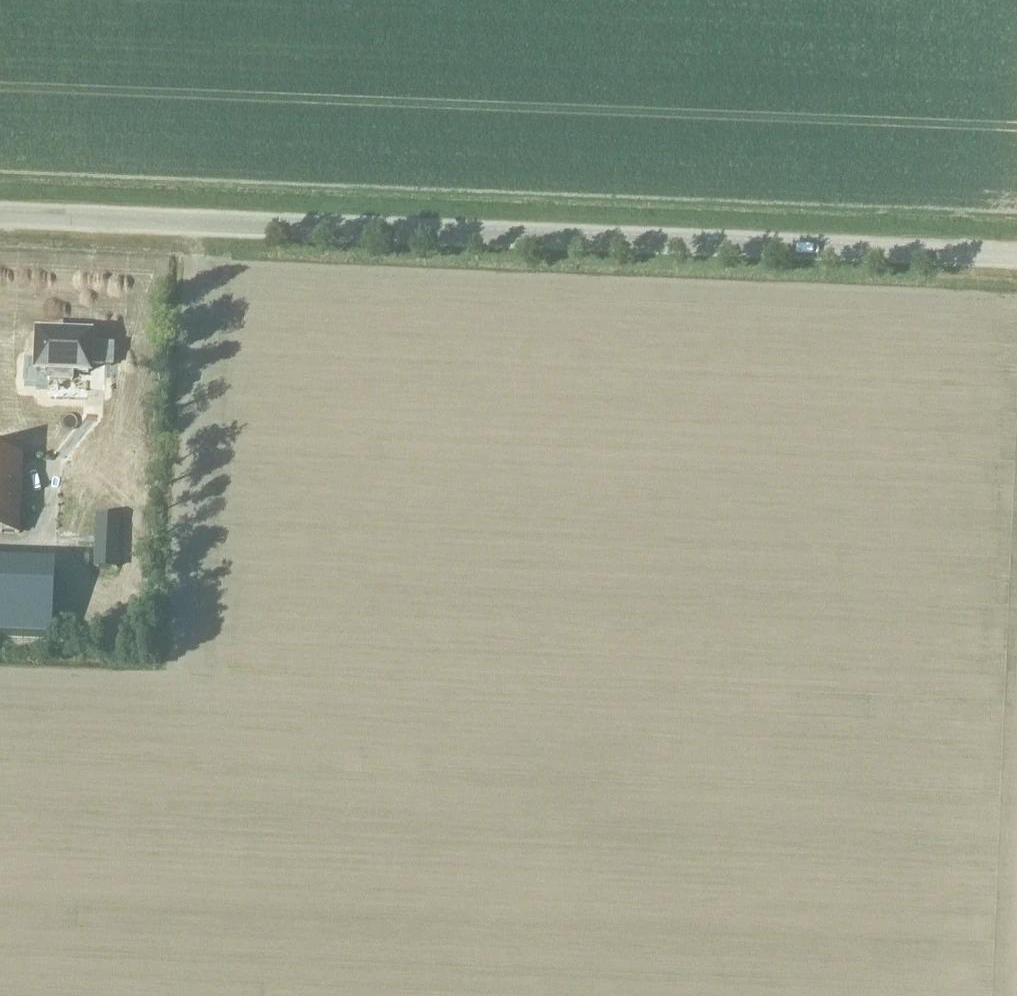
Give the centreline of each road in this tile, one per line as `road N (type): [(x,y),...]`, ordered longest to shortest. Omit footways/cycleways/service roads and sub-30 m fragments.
road 1 (unclassified): [(0,215),(1016,256)]

